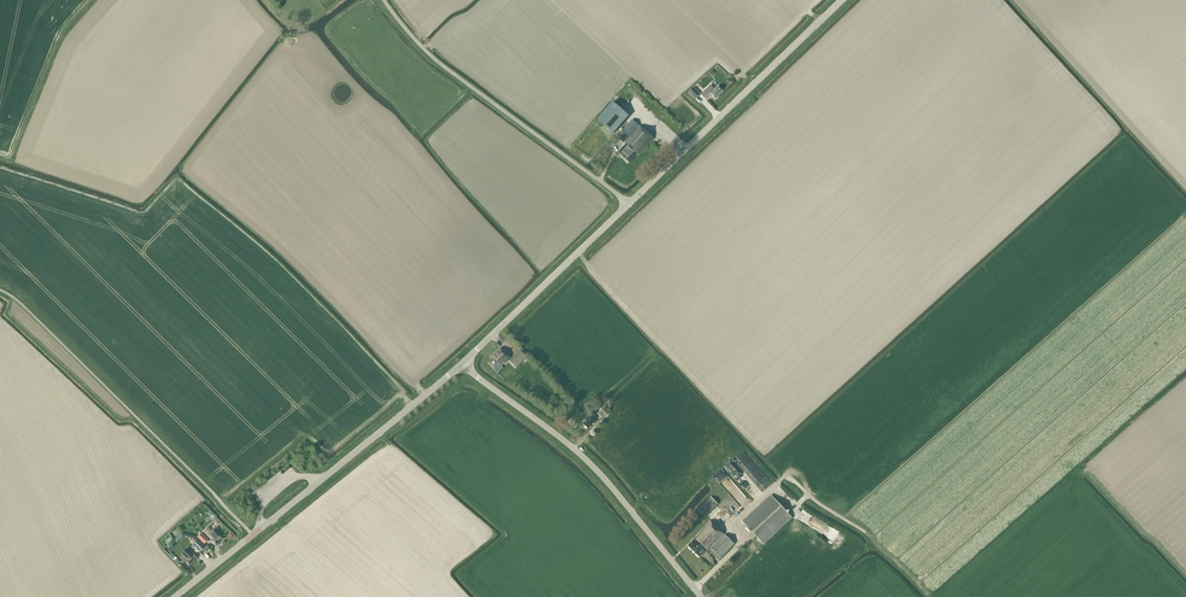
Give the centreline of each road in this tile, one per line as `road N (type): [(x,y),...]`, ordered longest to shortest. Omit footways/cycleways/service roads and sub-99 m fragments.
road 1 (tertiary): [(174,596),(462,364)]
road 2 (tertiary): [(701,596),(582,457),(462,364)]
road 3 (unclassified): [(629,204),(444,67),(383,0)]
road 4 (tertiary): [(629,204),(843,0)]
road 5 (tertiary): [(462,364),(629,204)]

